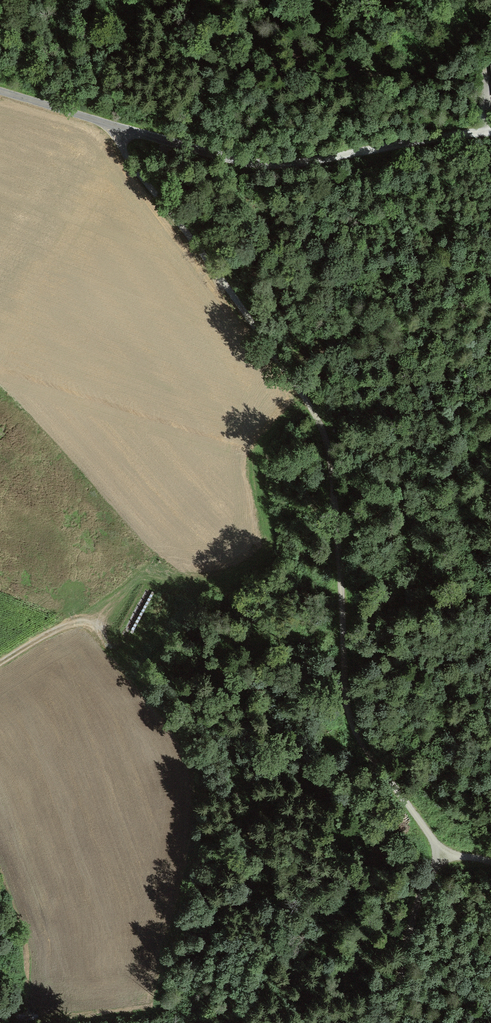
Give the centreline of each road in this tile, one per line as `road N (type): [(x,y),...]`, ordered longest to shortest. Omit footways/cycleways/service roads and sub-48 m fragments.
road 1 (track): [(116,127),(133,164),(319,421),(331,466),(347,712),(440,852)]
road 2 (track): [(490,131),(260,165),(116,127)]
road 3 (track): [(490,862),(440,852),(406,937),(393,1022)]
road 4 (track): [(0,1010),(20,1015),(148,984)]
road 5 (track): [(116,127),(0,90)]

